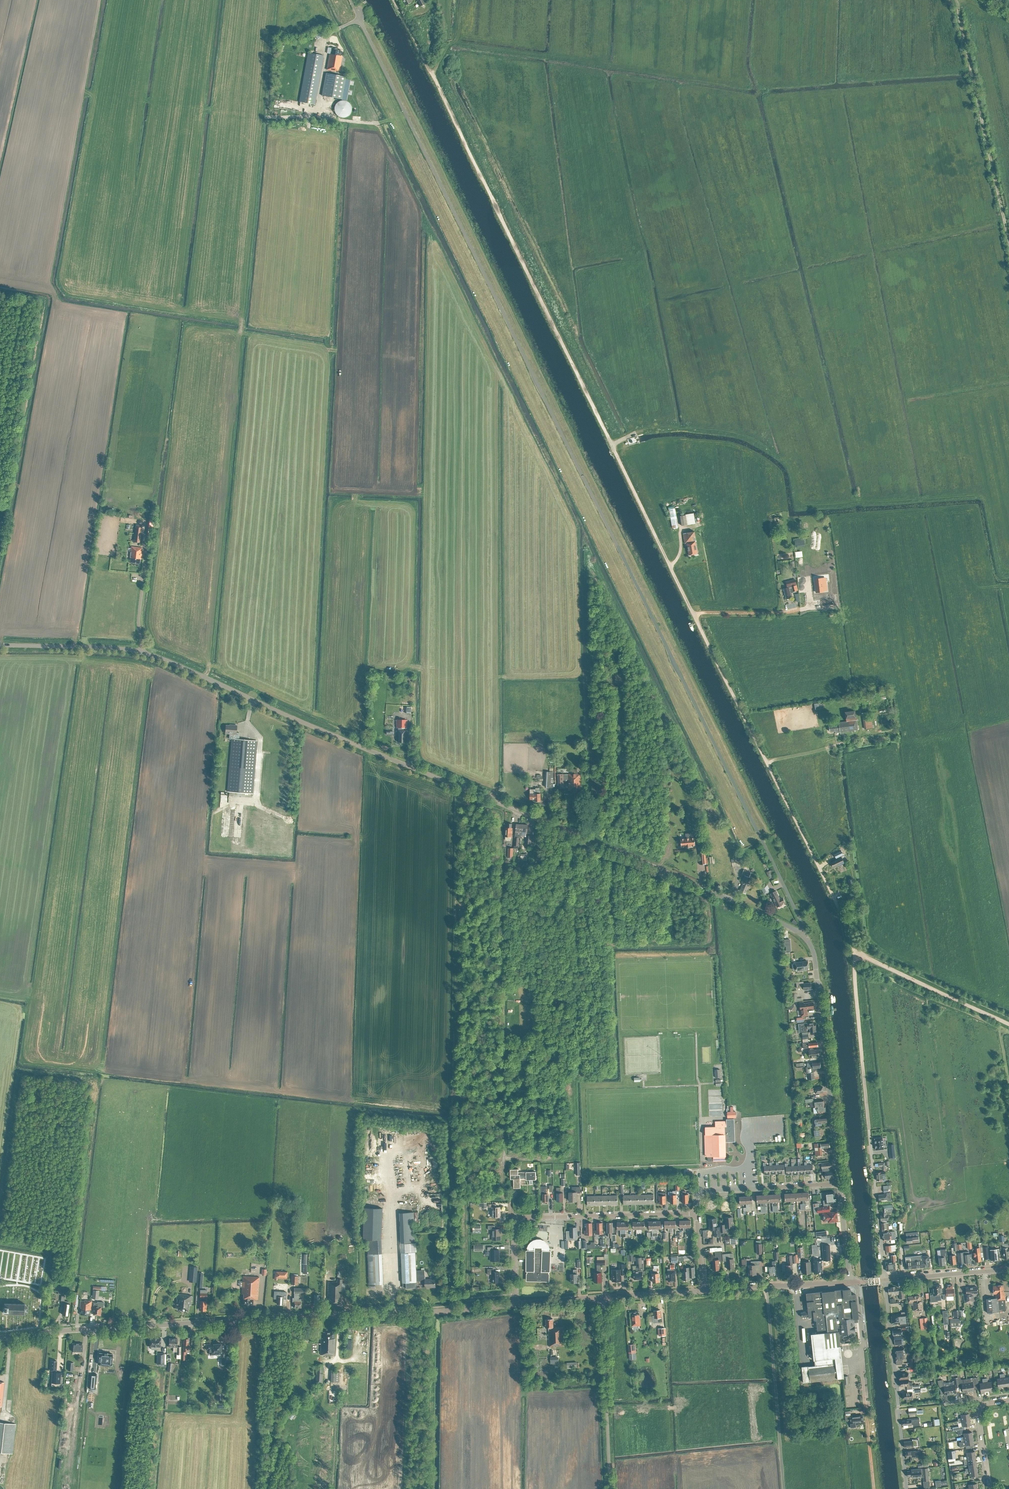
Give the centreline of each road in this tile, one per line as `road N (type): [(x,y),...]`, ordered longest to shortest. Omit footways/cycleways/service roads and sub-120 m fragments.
road 1 (unclassified): [(803,936),(360,19)]
road 2 (track): [(855,954),(431,73)]
road 3 (unclassified): [(803,936),(145,652),(0,644)]
road 4 (tertiary): [(0,1337),(516,1304)]
road 5 (residential): [(516,1304),(520,1217),(697,1213)]
road 6 (unclassified): [(840,1183),(814,957),(803,936)]
road 7 (residential): [(907,1488),(886,1279)]
road 8 (track): [(870,1144),(855,954)]
road 9 (unclassified): [(602,1298),(610,1488)]
road 10 (track): [(1008,1024),(855,954)]
road 11 (residential): [(1008,1194),(992,1190),(966,1041)]
road 12 (residential): [(697,1213),(696,1192),(840,1183)]
road 13 (tertiary): [(703,1290),(851,1282)]
road 14 (residential): [(886,1279),(870,1144)]
road 15 (unclassified): [(866,1413),(857,1281)]
road 16 (tertiary): [(886,1279),(1008,1270)]

